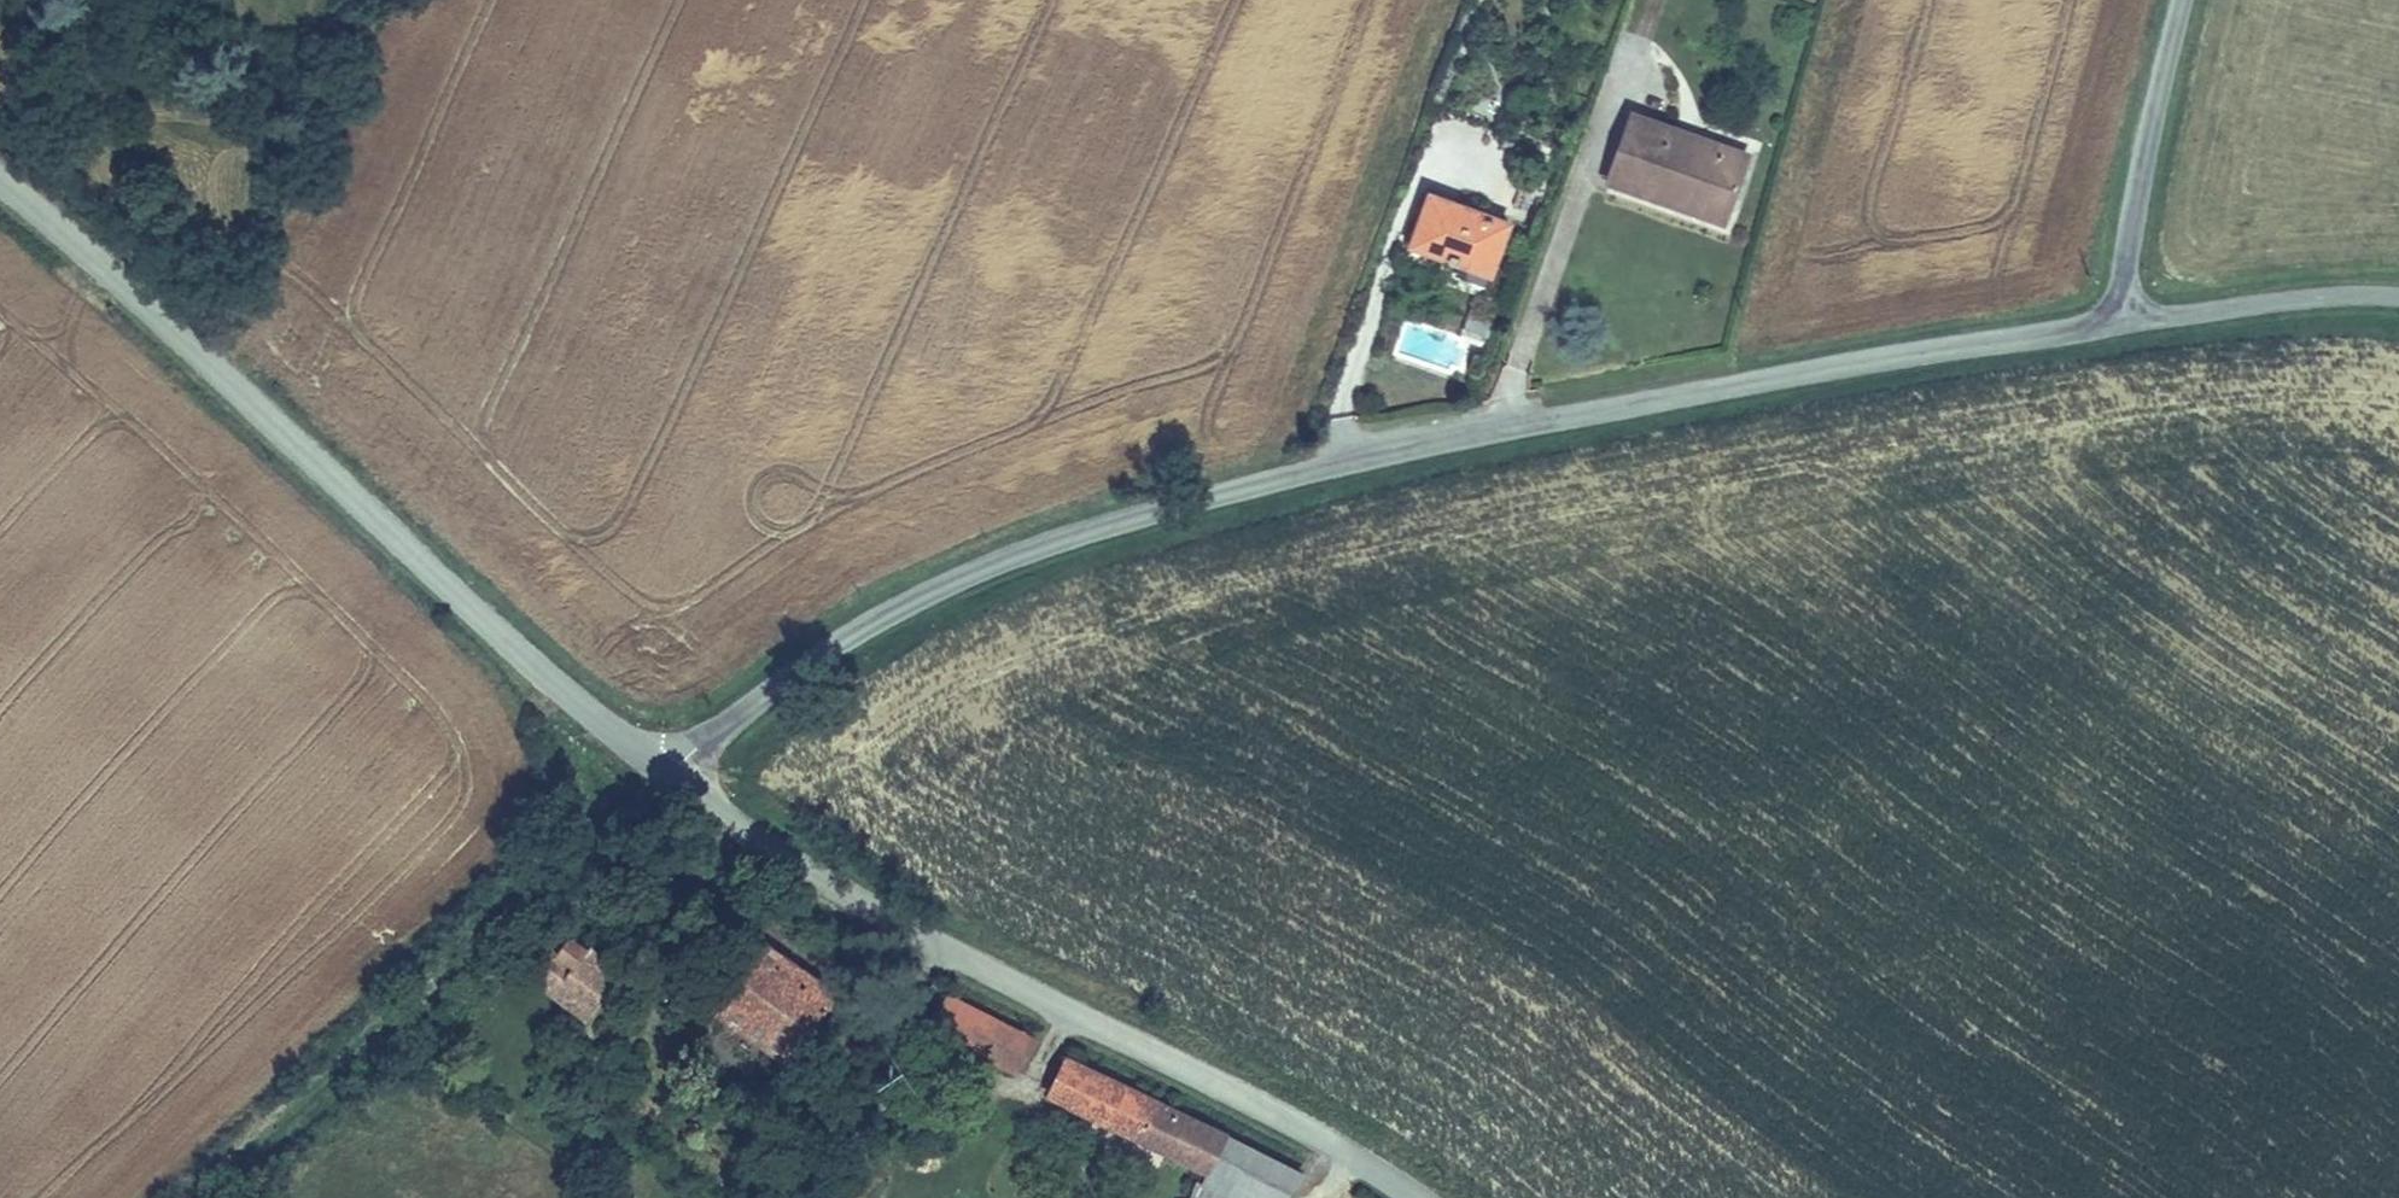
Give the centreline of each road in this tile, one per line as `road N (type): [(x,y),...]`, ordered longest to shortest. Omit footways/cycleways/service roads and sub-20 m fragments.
road 1 (unclassified): [(2123,312),(1338,457),(1017,544),(764,690),(666,774)]
road 2 (tertiary): [(0,177),(599,723),(666,774)]
road 3 (tertiary): [(666,774),(855,899),(1247,1091),(1422,1197)]
road 4 (track): [(203,1197),(422,1007),(465,957),(552,846),(599,723)]
road 5 (unclassified): [(2123,312),(2125,229),(2179,0)]
road 6 (unclassified): [(2398,291),(2123,312)]

